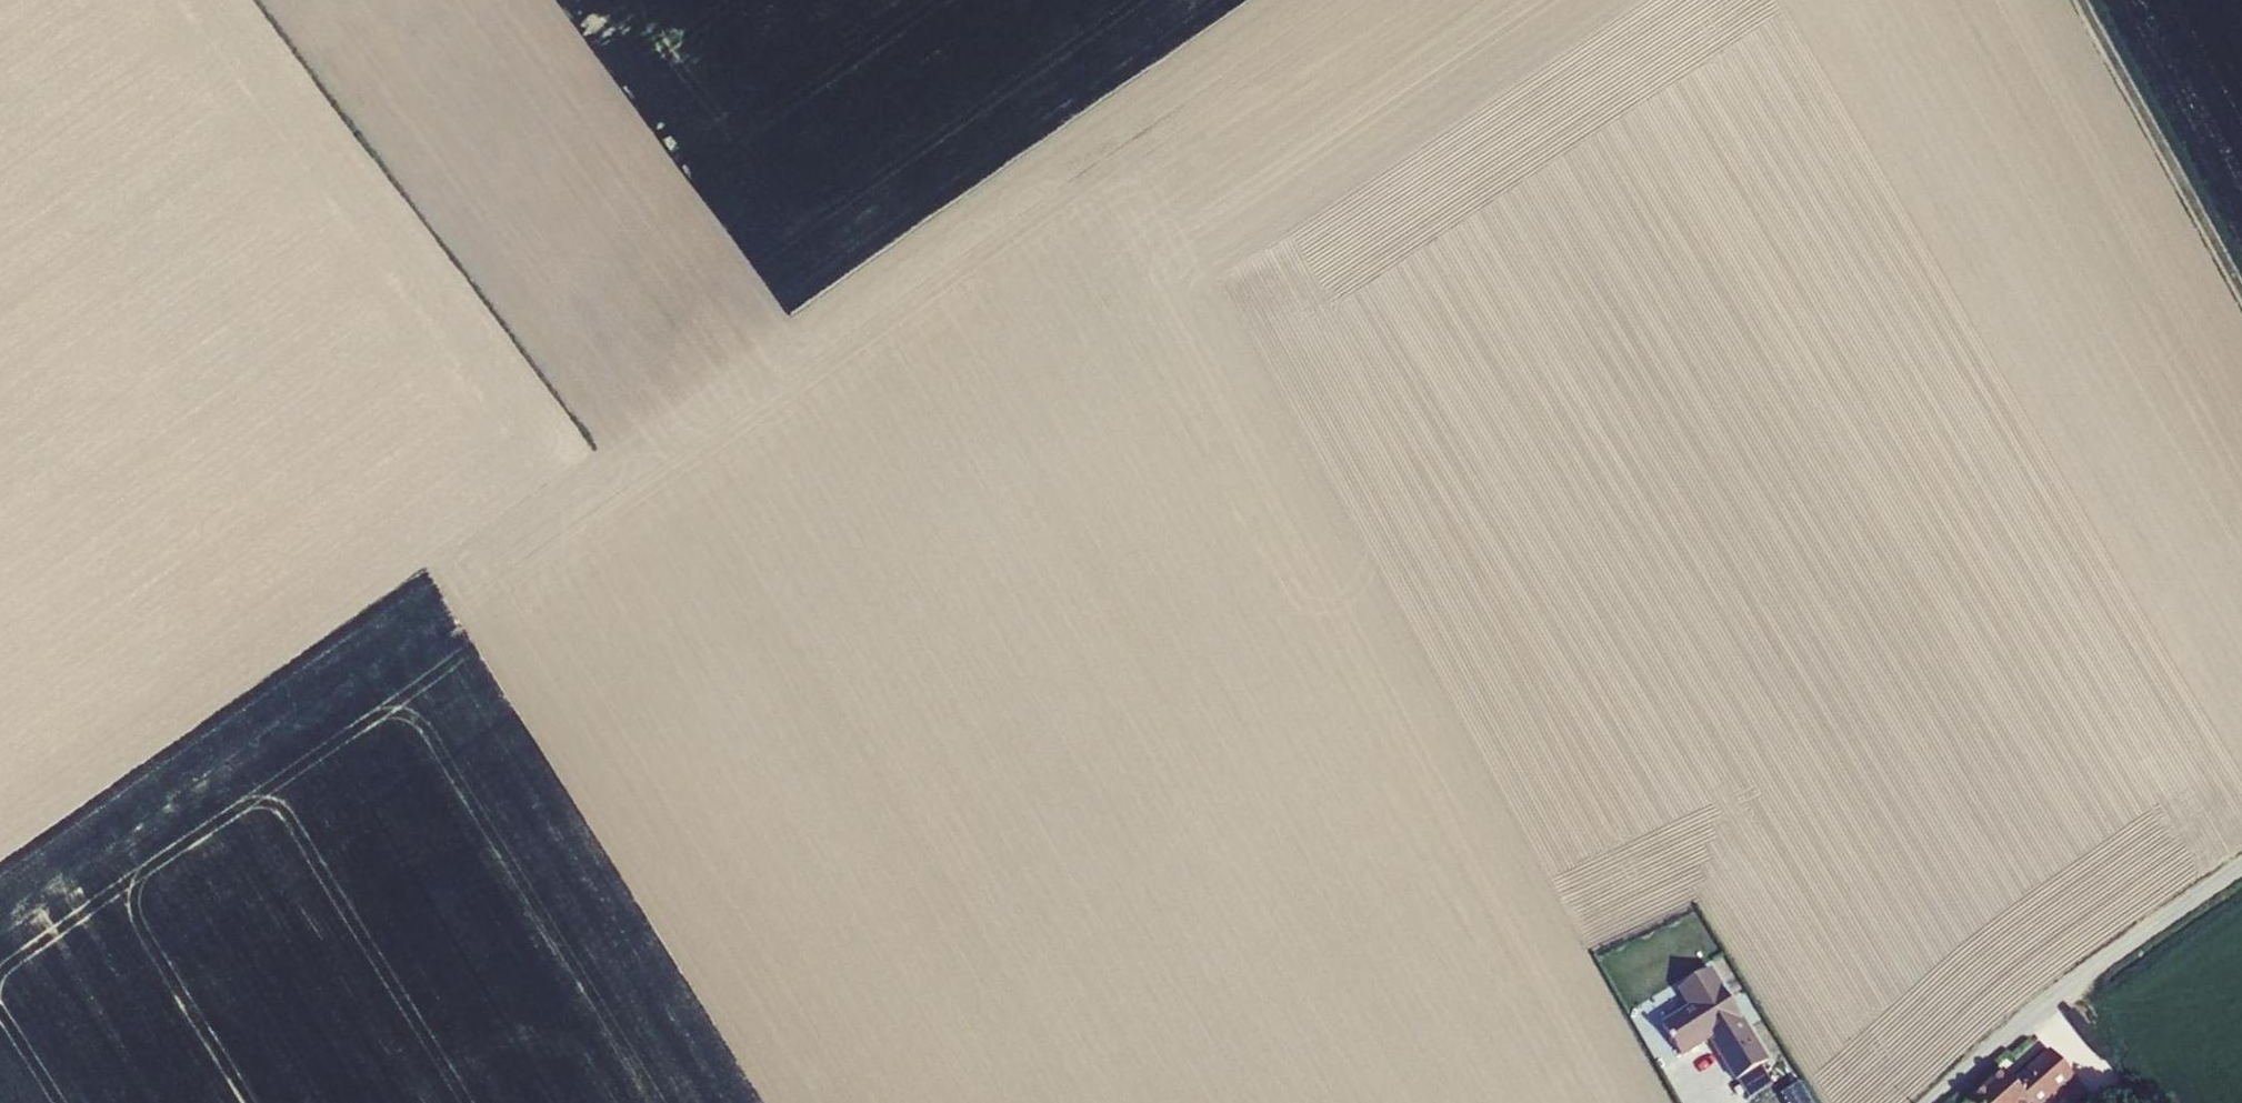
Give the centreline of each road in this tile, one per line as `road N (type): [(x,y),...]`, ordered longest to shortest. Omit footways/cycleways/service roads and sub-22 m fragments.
road 1 (unclassified): [(1934,1102),(2091,968),(2241,863)]
road 2 (track): [(2241,295),(2082,0)]

